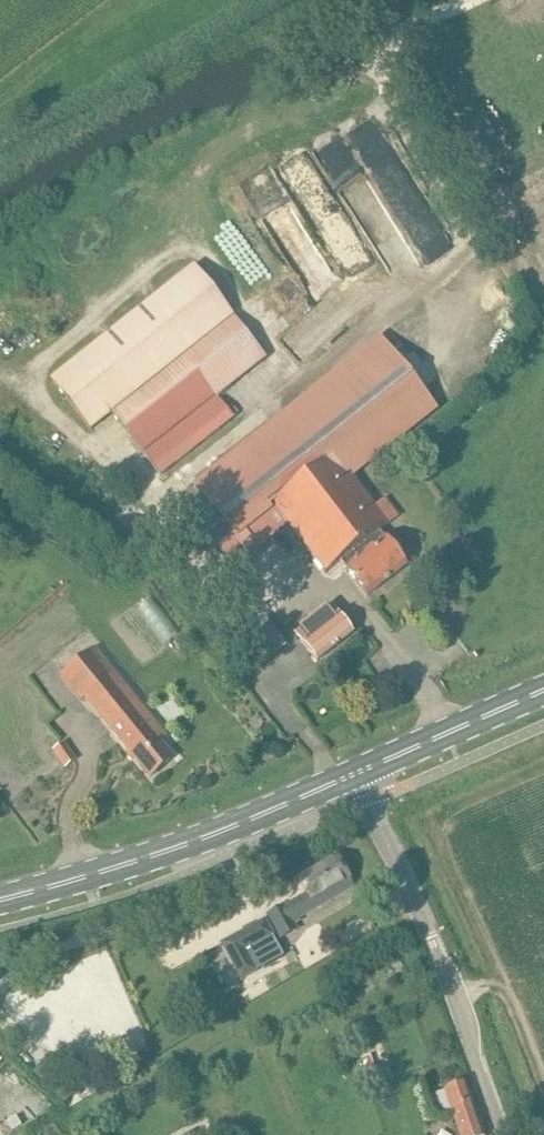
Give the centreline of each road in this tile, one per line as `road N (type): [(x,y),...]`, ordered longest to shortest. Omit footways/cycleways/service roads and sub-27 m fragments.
road 1 (unclassified): [(501,1134),(430,935),(352,776)]
road 2 (primary): [(0,899),(170,849),(352,776)]
road 3 (primary): [(352,776),(543,693)]

